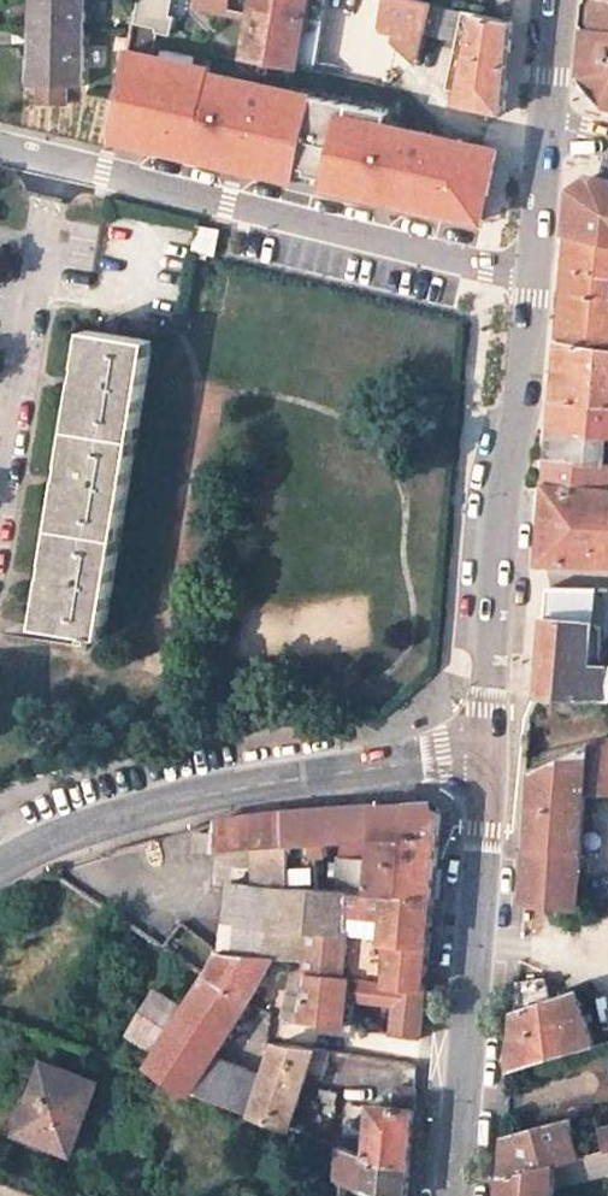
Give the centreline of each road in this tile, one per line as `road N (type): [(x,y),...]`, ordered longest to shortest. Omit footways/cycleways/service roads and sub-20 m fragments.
road 1 (residential): [(0,149),(533,273)]
road 2 (tertiary): [(489,740),(198,797),(61,838),(0,870)]
road 3 (tertiary): [(489,740),(533,273)]
road 4 (tertiary): [(449,1195),(489,740)]
road 5 (tertiary): [(533,273),(542,131)]
road 6 (tertiary): [(542,131),(554,0)]

